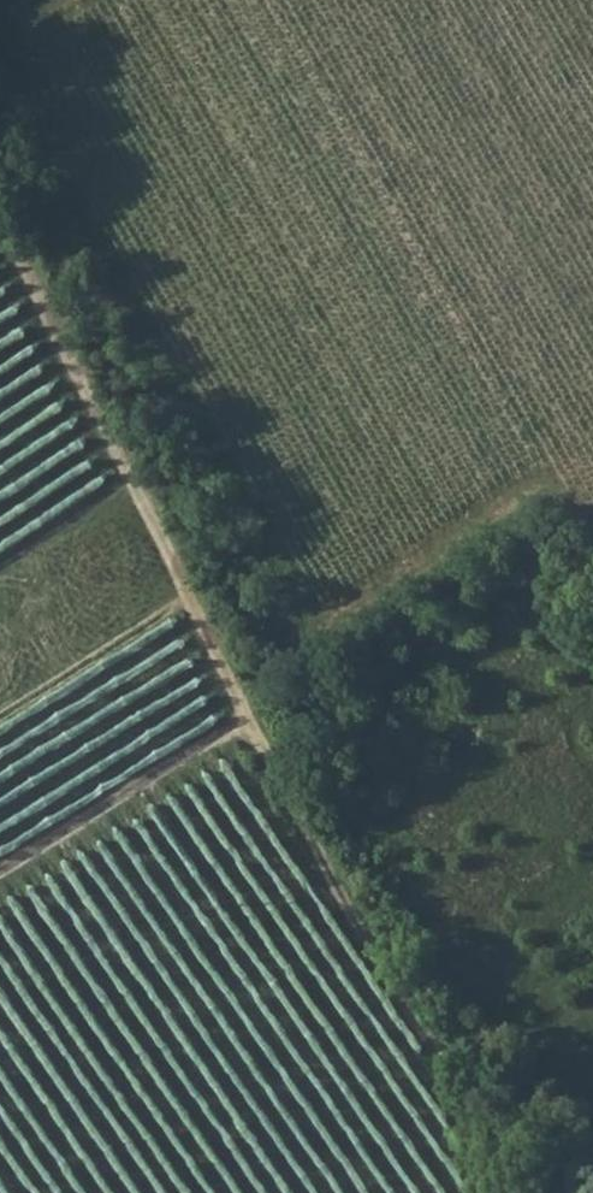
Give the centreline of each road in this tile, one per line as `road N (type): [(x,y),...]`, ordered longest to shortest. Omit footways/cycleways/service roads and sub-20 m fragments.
road 1 (track): [(0,870),(254,711),(531,500),(579,526),(592,547)]
road 2 (track): [(254,711),(0,219)]
road 3 (track): [(254,711),(292,839),(426,1057),(496,1192)]

